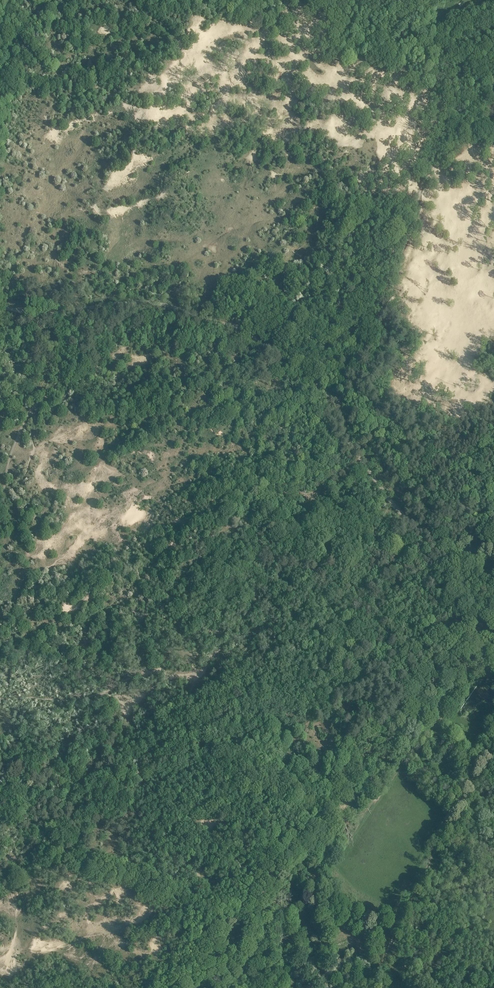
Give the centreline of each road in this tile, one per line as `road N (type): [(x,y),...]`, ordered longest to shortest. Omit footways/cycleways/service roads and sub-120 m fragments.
road 1 (track): [(469,549),(412,556),(222,647),(200,673),(133,696),(0,698)]

